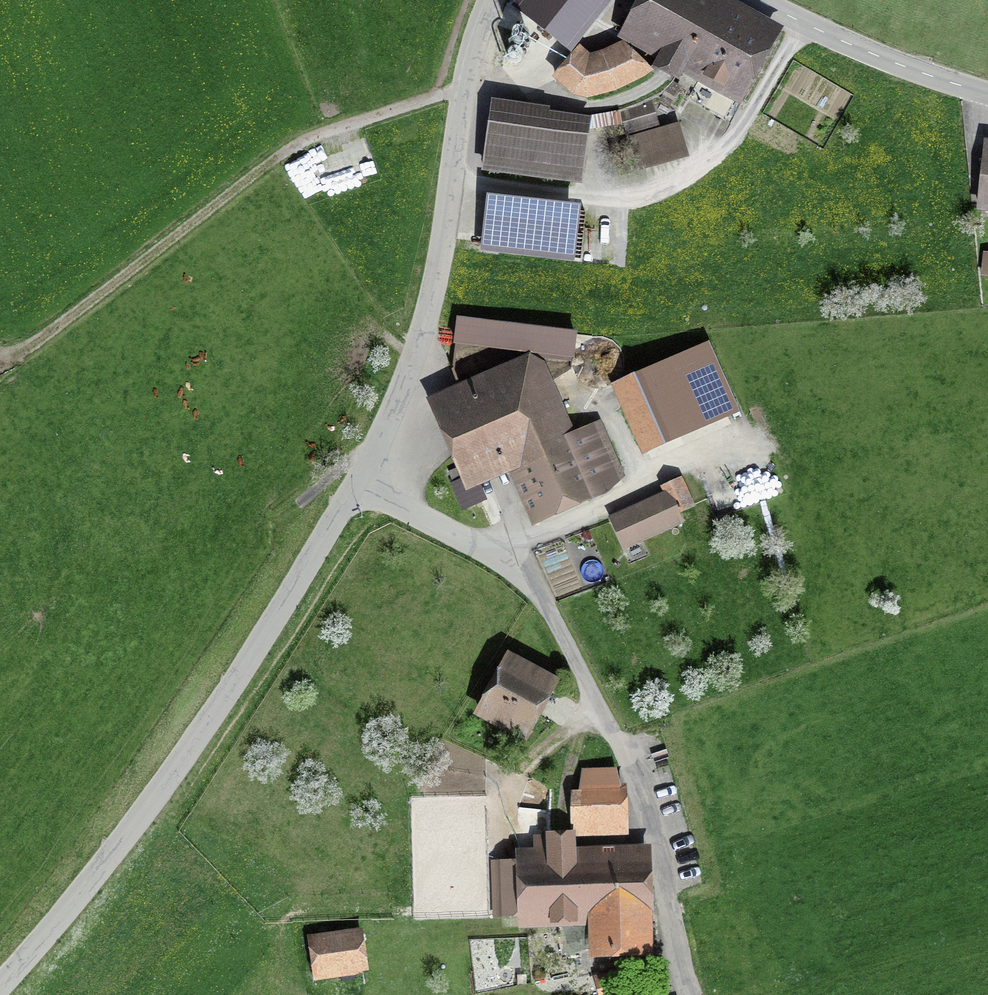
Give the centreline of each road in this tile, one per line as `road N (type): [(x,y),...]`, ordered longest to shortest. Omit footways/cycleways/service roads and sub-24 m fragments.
road 1 (unclassified): [(356,483),(498,558),(554,619),(629,773),(691,994)]
road 2 (unclassified): [(356,483),(130,837),(0,990)]
road 3 (track): [(0,356),(33,344),(297,144),(462,90)]
road 4 (unclassified): [(490,0),(462,90),(430,305),(356,483)]
road 5 (tertiary): [(757,0),(987,95)]

